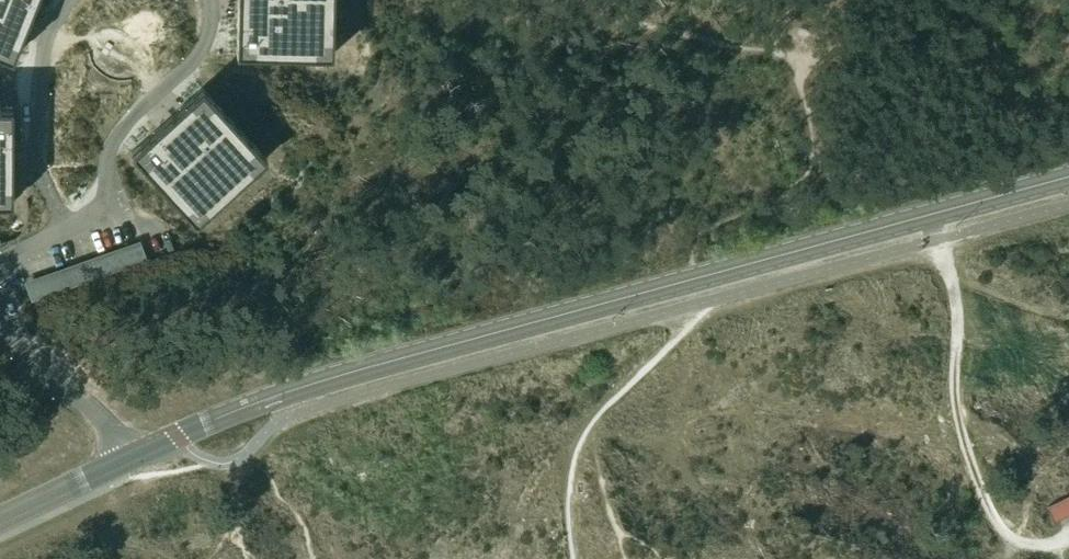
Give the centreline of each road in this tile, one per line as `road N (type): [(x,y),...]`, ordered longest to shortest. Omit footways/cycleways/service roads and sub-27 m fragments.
road 1 (tertiary): [(141,454),(305,386),(928,217)]
road 2 (track): [(1068,547),(1026,553),(999,537),(981,504),(952,390),(954,302),(936,241)]
road 3 (residential): [(68,237),(107,216),(110,151),(130,119),(201,52),(210,0)]
road 4 (residential): [(141,454),(7,333),(0,317)]
road 5 (residential): [(70,0),(45,51),(40,170)]
road 6 (tertiary): [(0,521),(141,454)]
road 7 (tertiary): [(928,217),(1068,178)]

